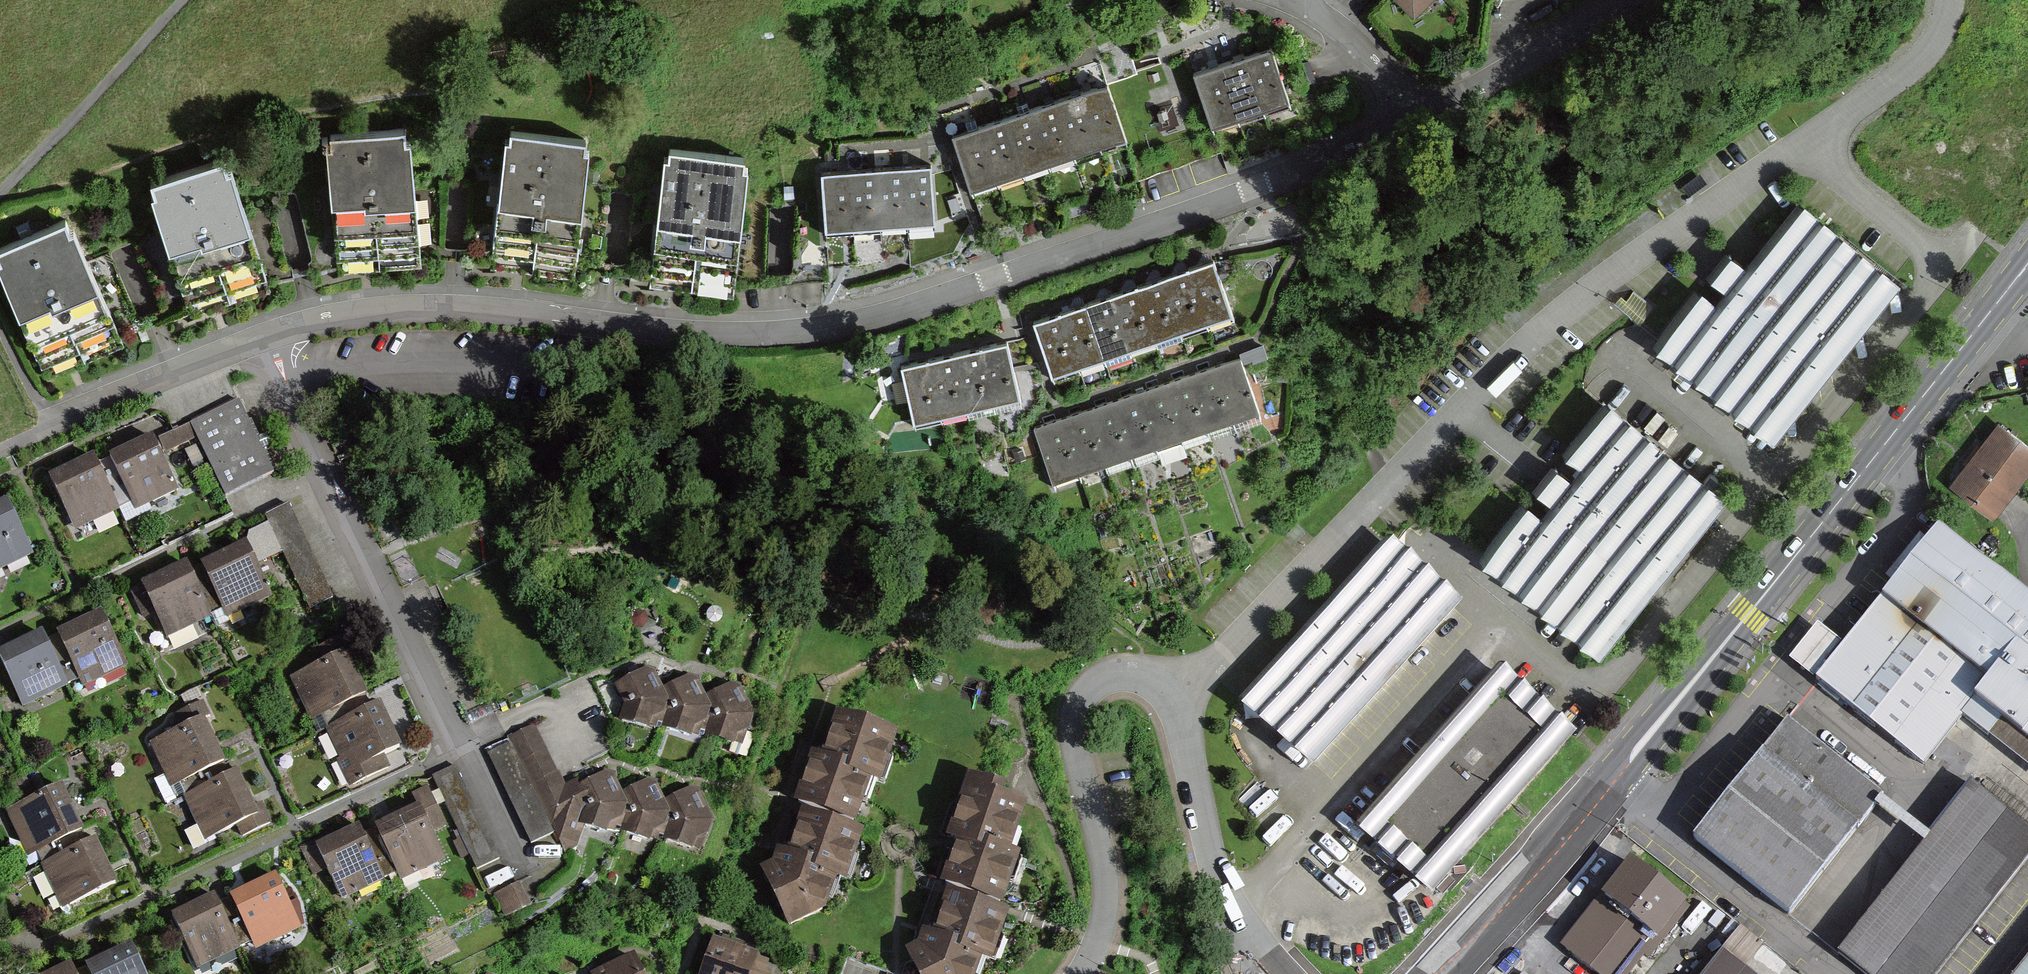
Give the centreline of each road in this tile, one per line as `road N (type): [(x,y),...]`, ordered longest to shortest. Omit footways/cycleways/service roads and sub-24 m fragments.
road 1 (residential): [(1415,120),(1255,191),(995,282),(809,333),(684,333),(560,314),(413,307),(335,314),(272,332)]
road 2 (residential): [(1943,0),(1916,56),(1579,296),(1482,381),(1171,699)]
road 3 (secondary): [(1574,823),(2027,268)]
road 4 (residential): [(467,745),(45,945)]
road 5 (residential): [(1171,699),(1144,676),(1116,675),(1086,688),(1071,716),(1103,871),(1099,942),(1079,973)]
road 6 (residential): [(329,471),(0,630)]
road 7 (residential): [(329,471),(467,745)]
road 8 (residential): [(1241,934),(1215,868),(1171,699)]
road 9 (residential): [(1627,0),(1415,120)]
road 10 (residential): [(272,332),(51,422)]
road 11 (secondary): [(1574,823),(1525,862),(1418,973)]
road 12 (secondary): [(1461,973),(1551,873),(1574,823)]
road 13 (residential): [(1415,120),(1373,60),(1298,0)]
road 14 (residential): [(272,332),(329,471)]
road 15 (residential): [(467,745),(522,859)]

